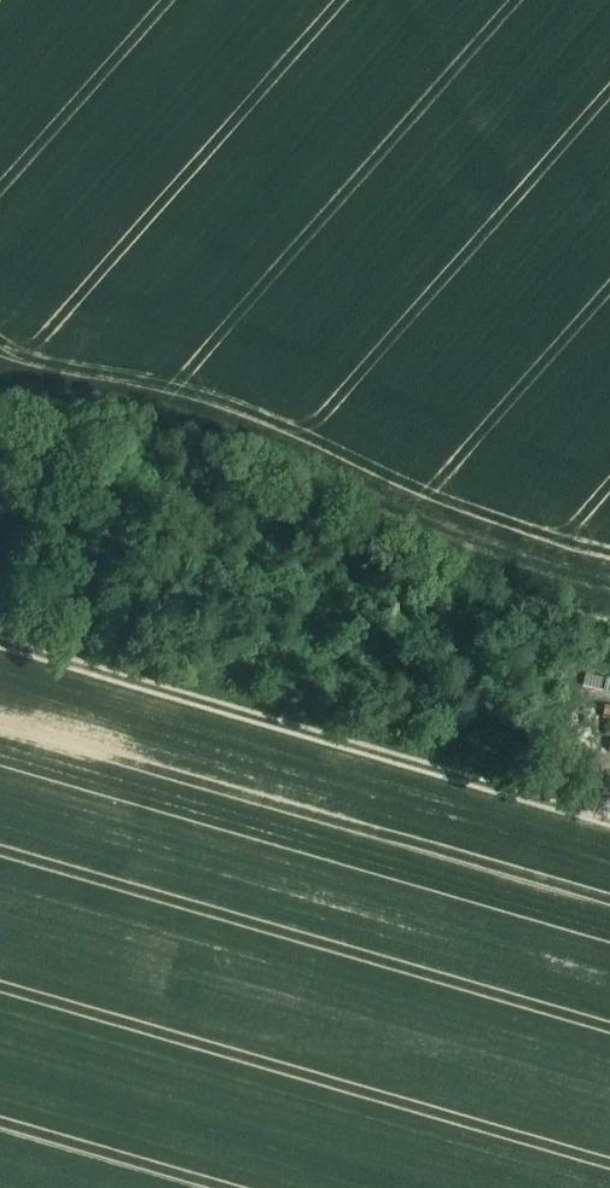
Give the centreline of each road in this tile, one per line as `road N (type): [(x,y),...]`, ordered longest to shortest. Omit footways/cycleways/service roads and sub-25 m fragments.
road 1 (track): [(609,821),(0,637)]

